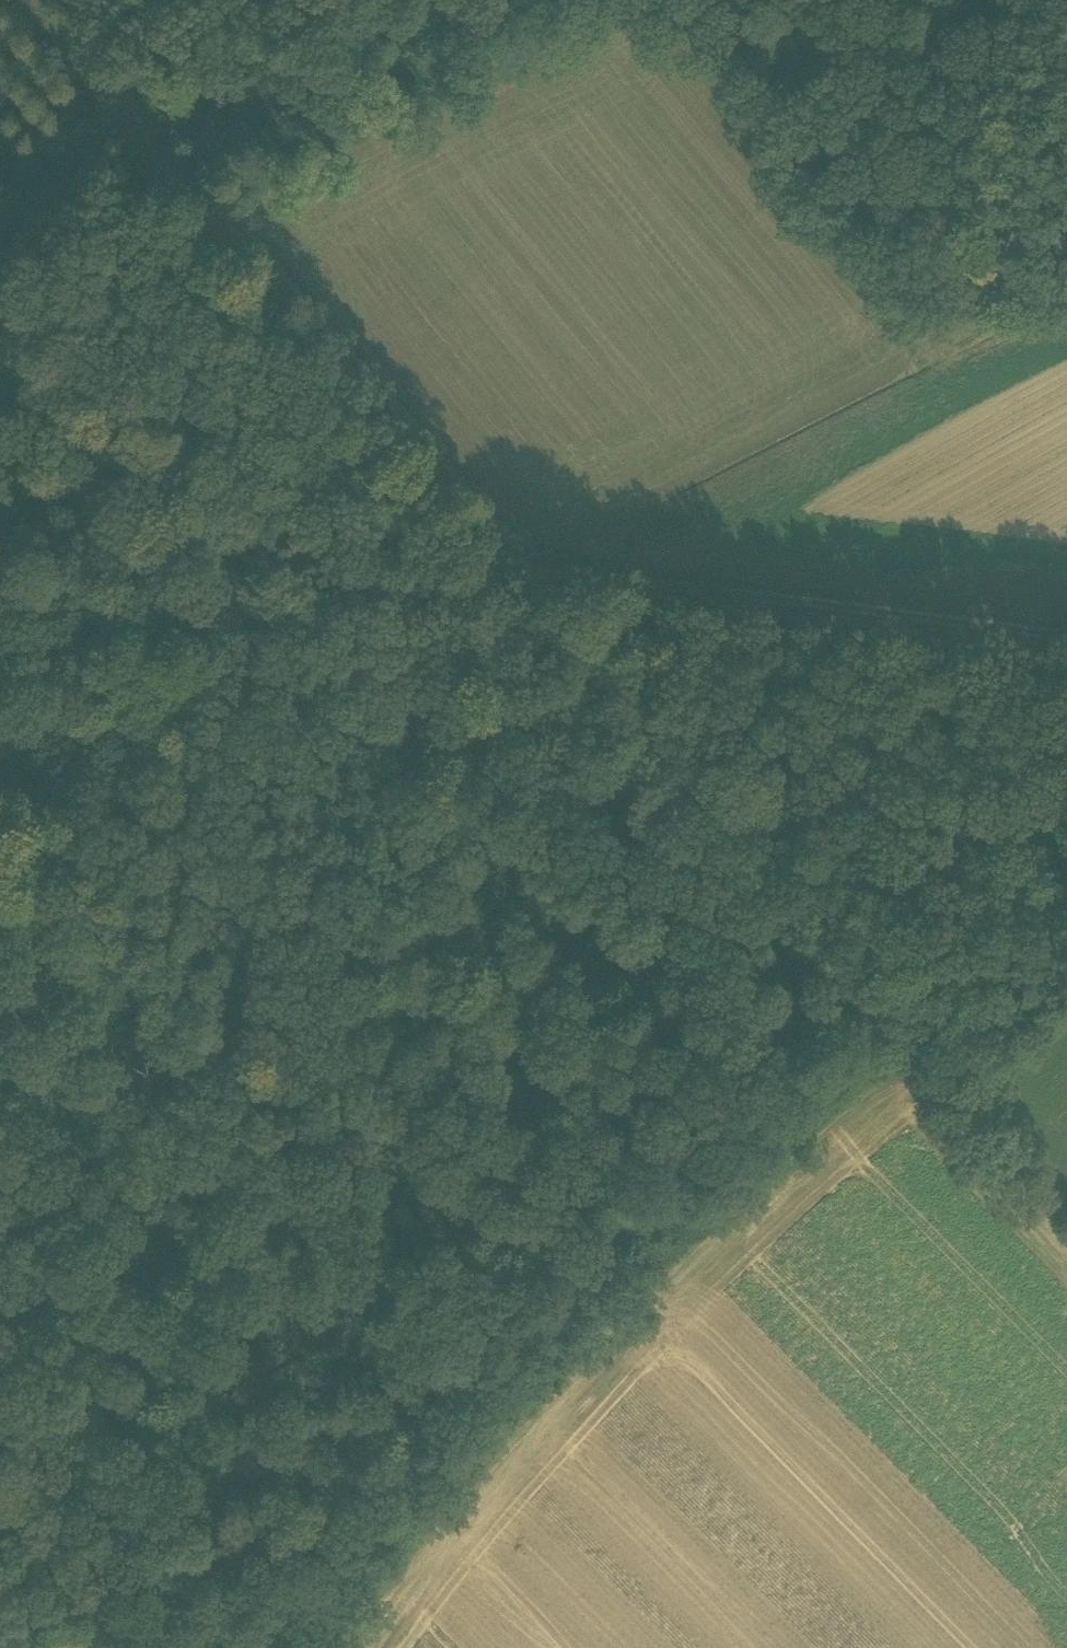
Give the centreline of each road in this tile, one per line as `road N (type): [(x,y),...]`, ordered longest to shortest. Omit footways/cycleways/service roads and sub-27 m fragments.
road 1 (track): [(1066,639),(597,578),(524,577),(0,657)]
road 2 (track): [(524,577),(32,0)]
road 3 (track): [(0,1483),(149,1647)]

